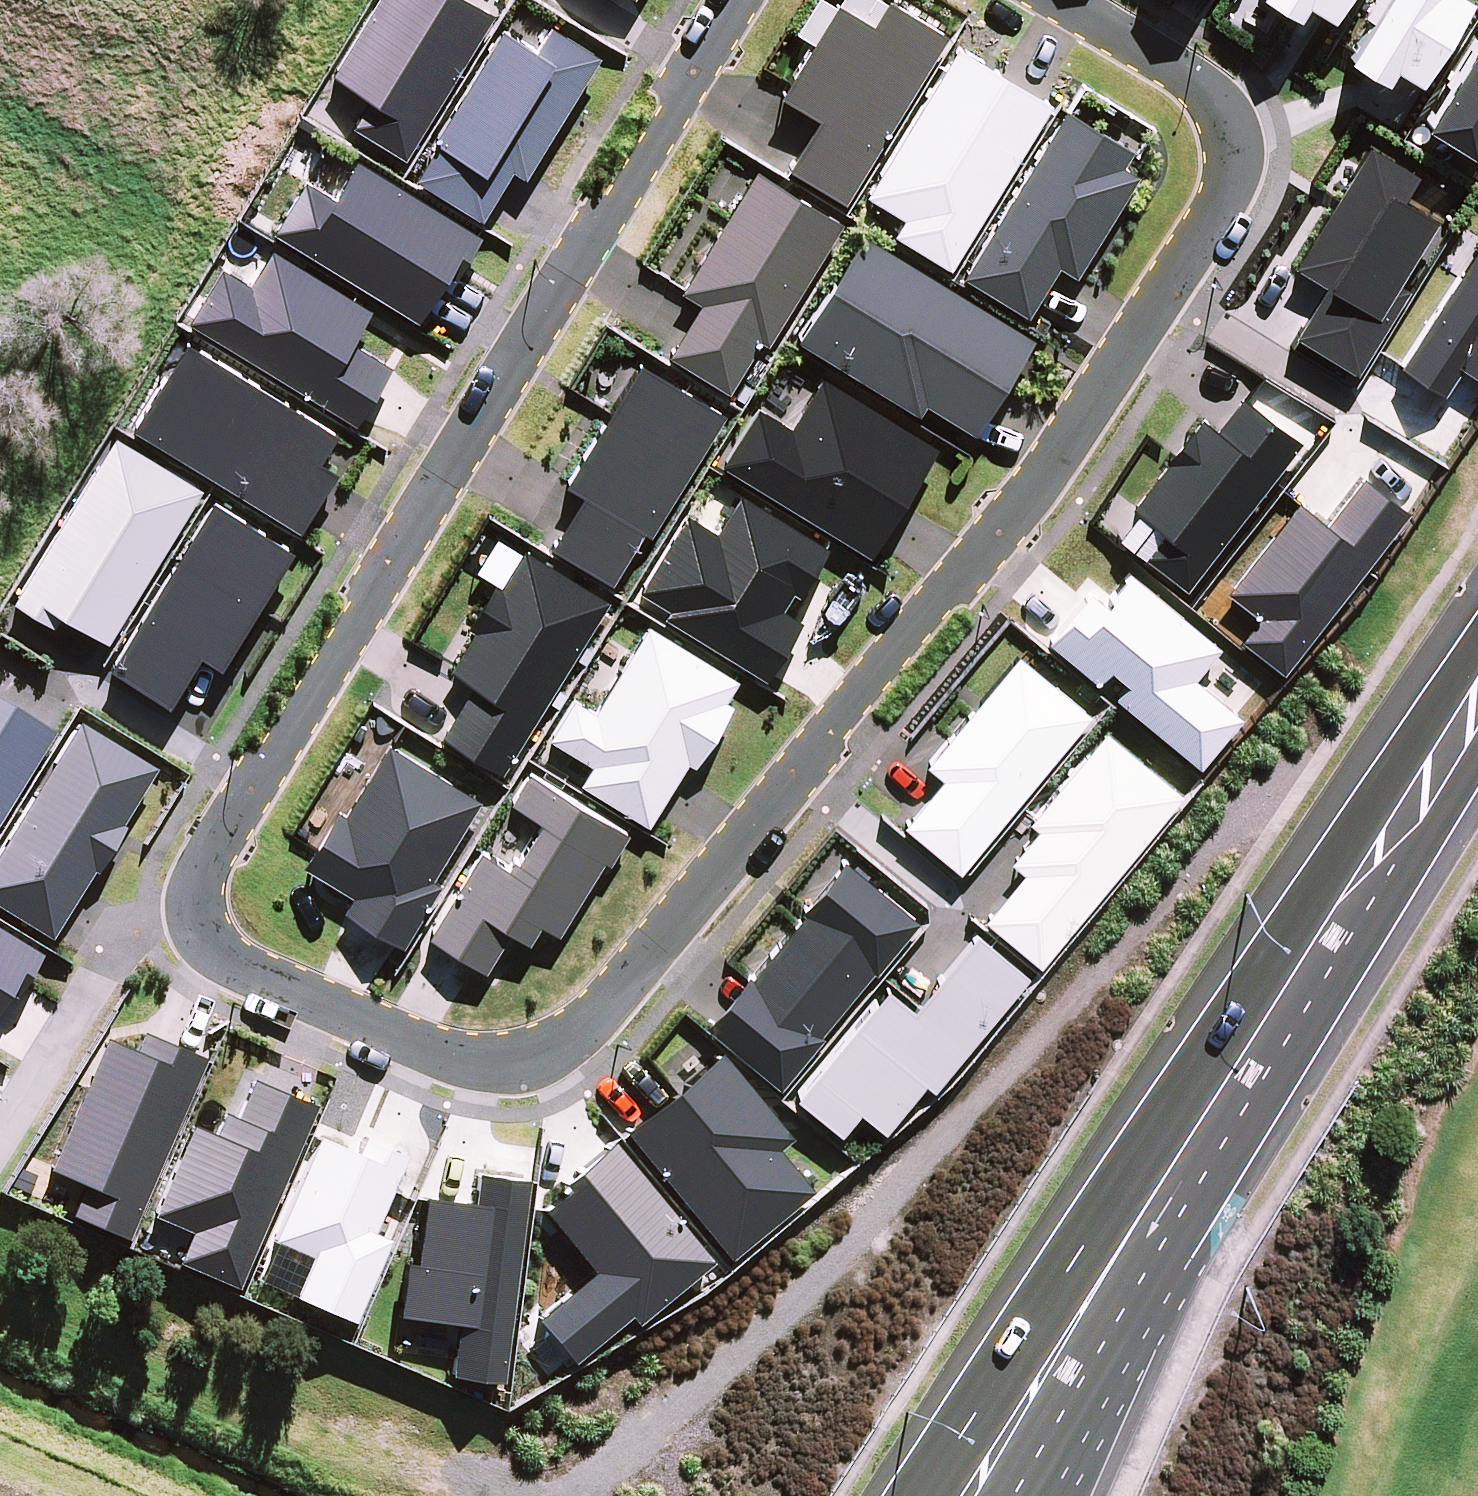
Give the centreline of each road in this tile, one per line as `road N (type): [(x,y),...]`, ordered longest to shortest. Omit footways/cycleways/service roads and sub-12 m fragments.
road 1 (residential): [(1057,0),(1198,84),(1225,114),(1227,187),(1214,217),(1043,474),(585,1031),(533,1058),(467,1060),(233,966),(201,920),(206,869)]
road 2 (residential): [(206,869),(743,0)]
road 3 (secondary): [(1098,1287),(1477,699)]
road 4 (secondary): [(926,1495),(994,1396),(1098,1287)]
road 5 (secondary): [(1098,1287),(1056,1432),(1018,1495)]

